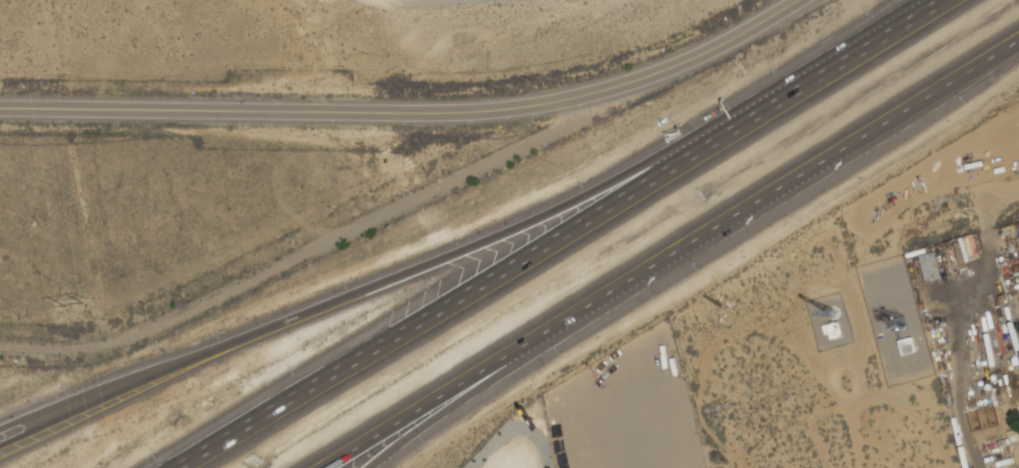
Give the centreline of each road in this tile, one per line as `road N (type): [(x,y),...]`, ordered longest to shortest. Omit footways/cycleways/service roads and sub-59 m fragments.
road 1 (residential): [(798,0),(683,65),(601,93),(493,113),(0,108)]
road 2 (motorway): [(736,124),(174,467)]
road 3 (motorway): [(736,124),(509,233),(136,382)]
road 4 (motorway): [(556,327),(916,106)]
road 5 (motorway): [(326,467),(556,327)]
road 6 (motorway): [(937,0),(736,124)]
road 7 (motorway): [(370,467),(556,327)]
road 8 (motorway): [(916,106),(1018,43)]

